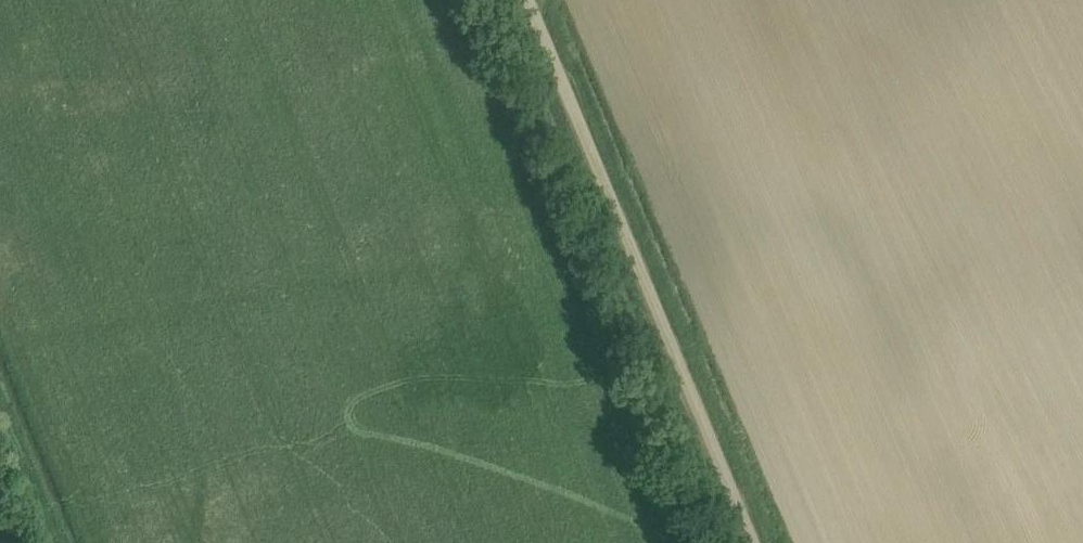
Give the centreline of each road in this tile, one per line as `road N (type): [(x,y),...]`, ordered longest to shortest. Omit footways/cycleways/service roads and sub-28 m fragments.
road 1 (unclassified): [(767,542),(541,0)]

